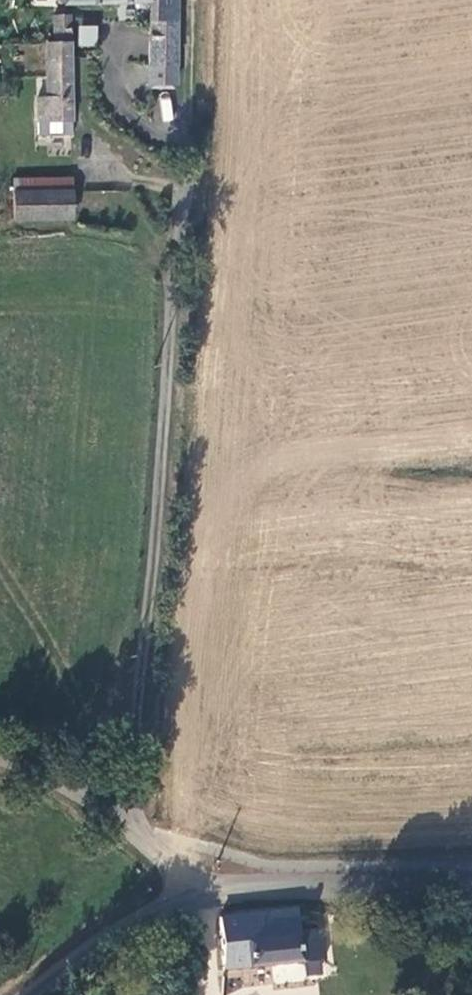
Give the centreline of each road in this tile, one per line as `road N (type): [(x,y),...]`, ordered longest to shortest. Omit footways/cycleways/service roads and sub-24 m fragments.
road 1 (unclassified): [(167,271),(173,323),(132,830)]
road 2 (track): [(193,0),(190,171),(167,271)]
road 3 (tertiary): [(471,881),(266,886),(200,897)]
road 4 (tertiary): [(200,897),(118,936),(38,994)]
road 5 (unclassified): [(0,763),(62,785),(132,830)]

